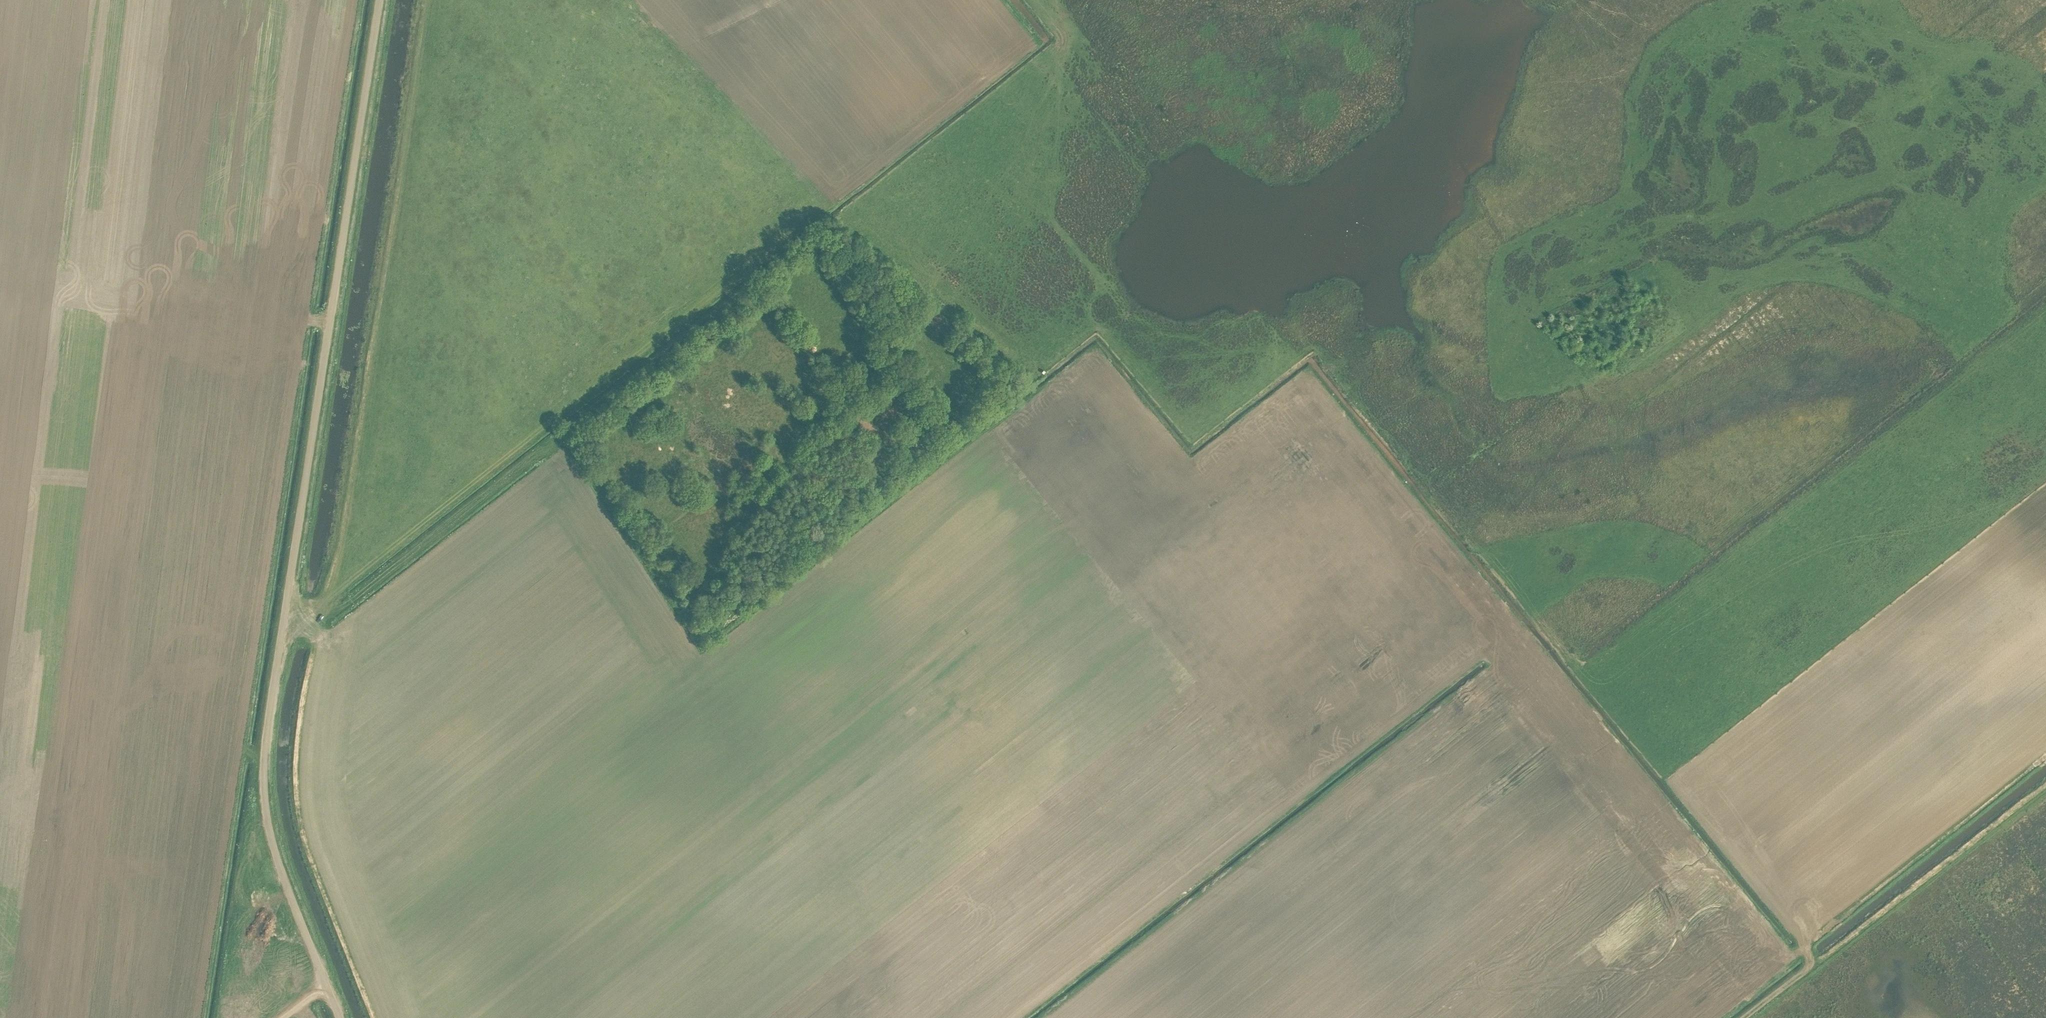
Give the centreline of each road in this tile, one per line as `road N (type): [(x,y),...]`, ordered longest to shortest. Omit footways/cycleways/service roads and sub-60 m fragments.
road 1 (unclassified): [(339,1017),(281,873),(263,772),(381,0)]
road 2 (track): [(1713,1017),(2045,757)]

